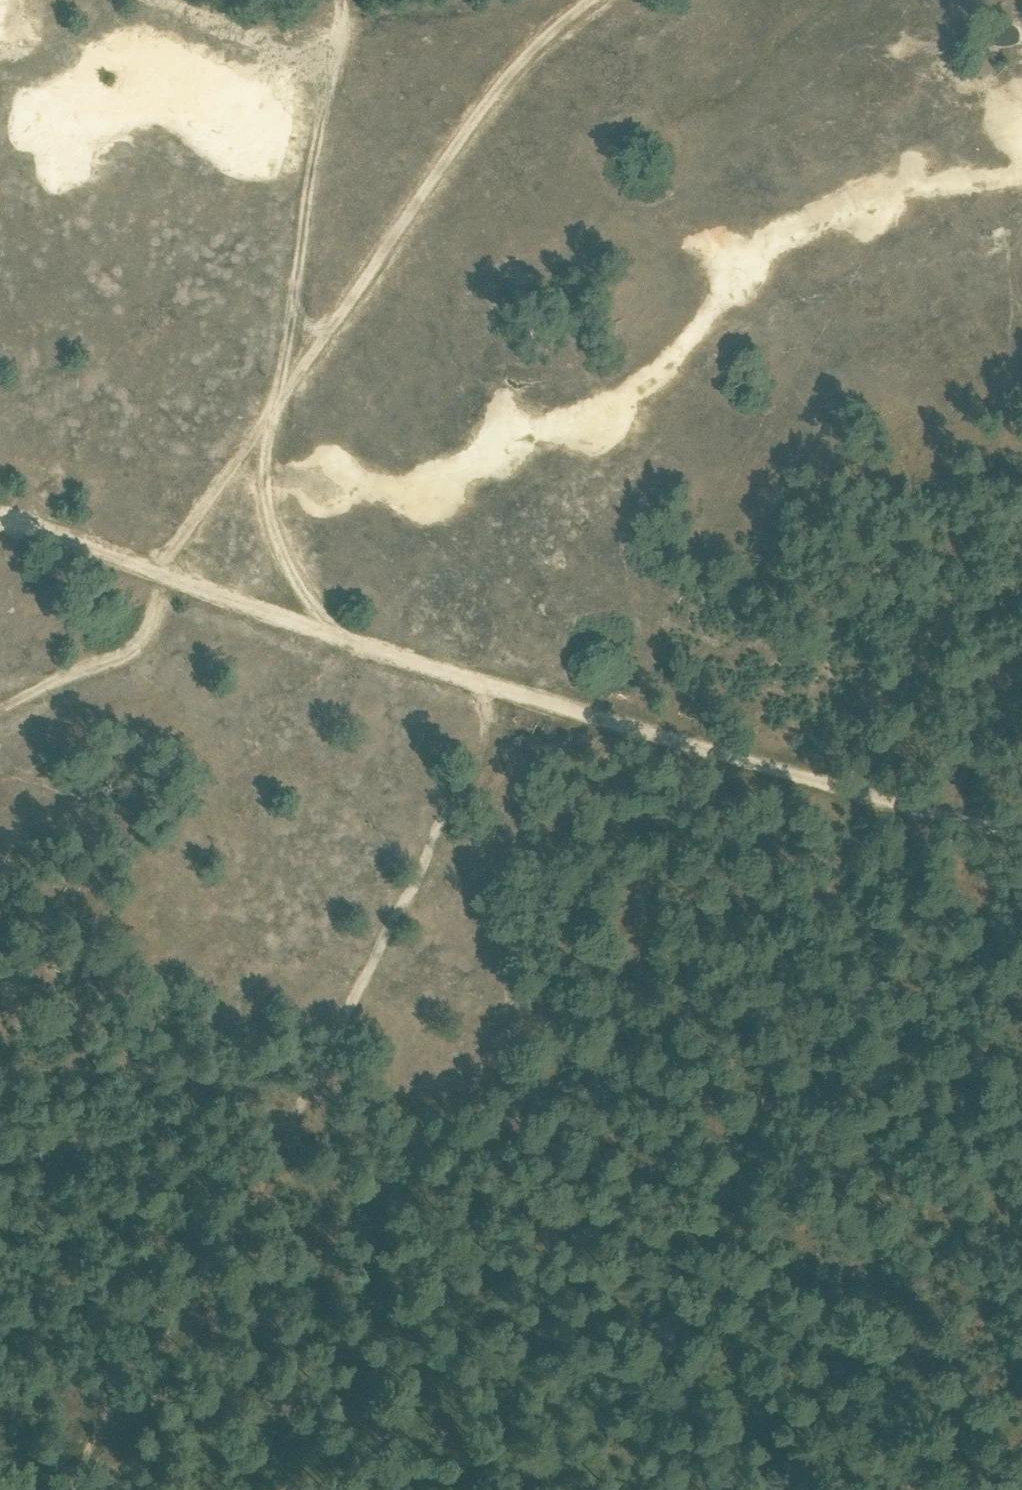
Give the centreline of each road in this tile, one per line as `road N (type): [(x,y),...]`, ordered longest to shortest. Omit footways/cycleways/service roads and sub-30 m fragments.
road 1 (track): [(0,517),(483,686),(782,777),(1021,834)]
road 2 (track): [(72,1489),(326,1058),(443,824),(485,766),(491,742),(483,686)]
road 3 (track): [(353,643),(312,607),(276,541),(270,481),(341,0)]

